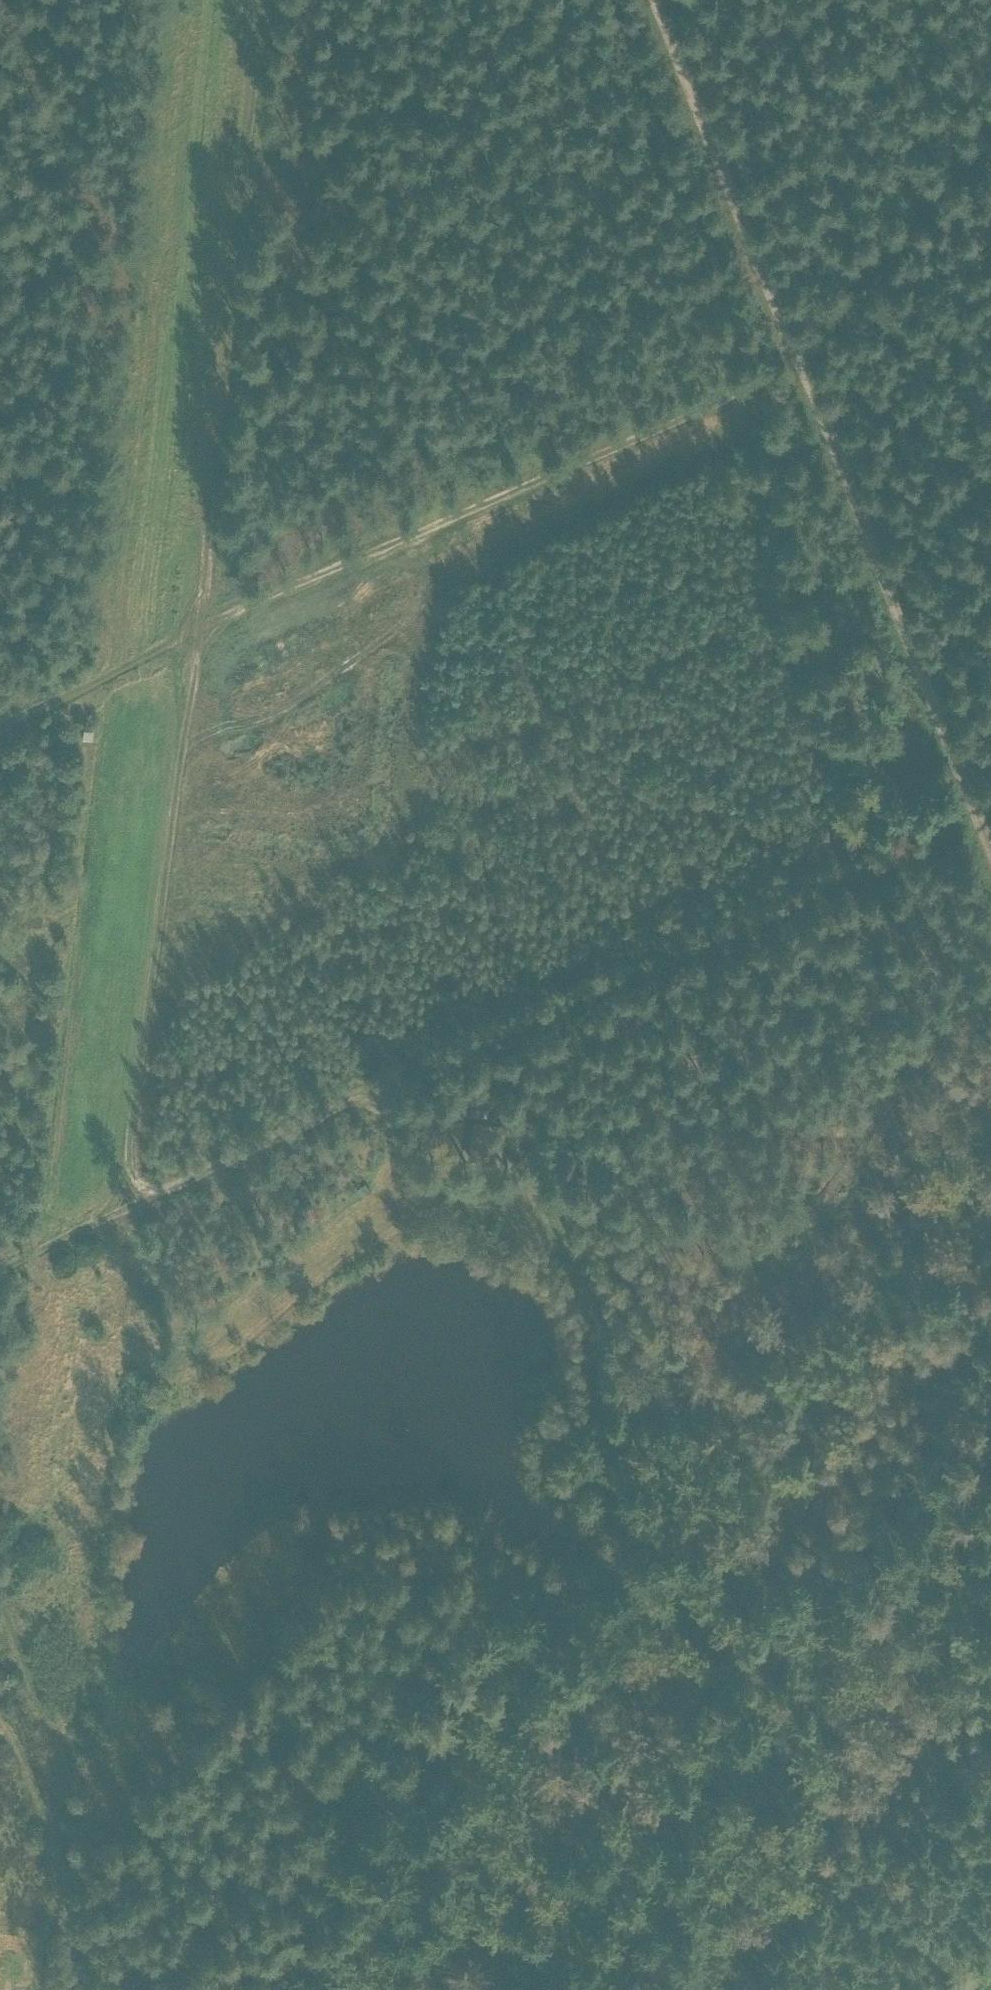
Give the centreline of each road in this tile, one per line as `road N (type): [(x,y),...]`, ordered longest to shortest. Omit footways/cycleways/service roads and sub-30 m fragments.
road 1 (track): [(990,867),(786,348)]

